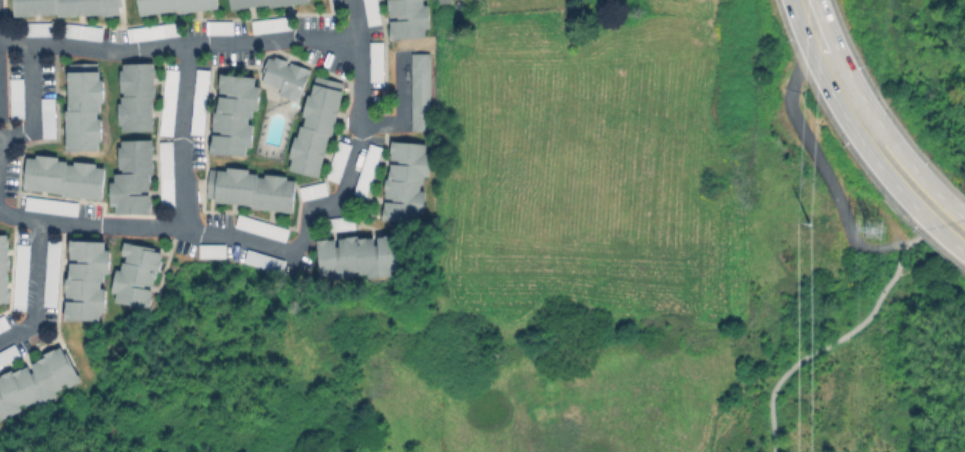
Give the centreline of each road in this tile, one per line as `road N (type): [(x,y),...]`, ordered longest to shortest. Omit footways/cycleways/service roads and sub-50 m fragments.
road 1 (primary): [(789,0),(812,59),(867,151),(964,253)]
road 2 (primary): [(964,218),(884,131),(816,0)]

